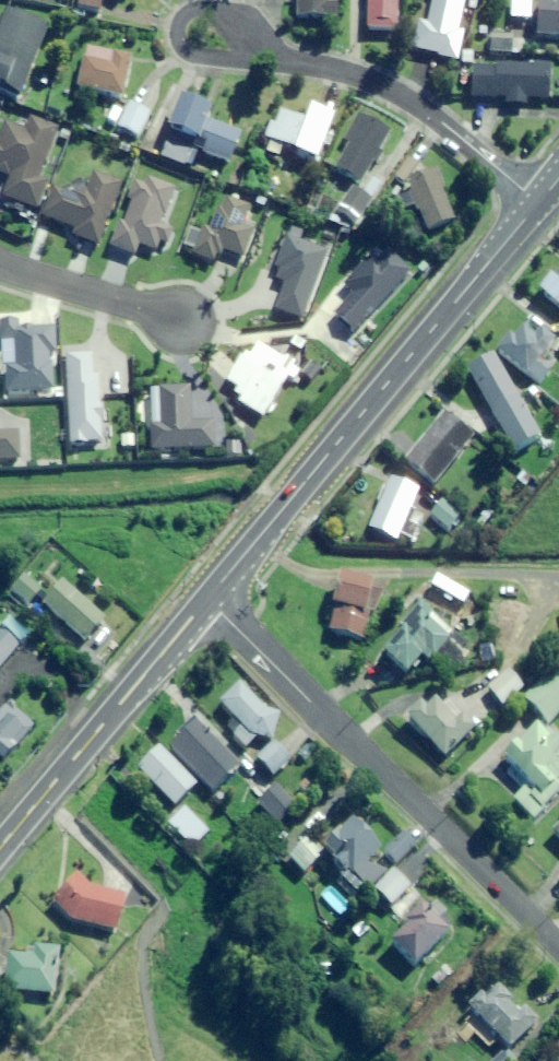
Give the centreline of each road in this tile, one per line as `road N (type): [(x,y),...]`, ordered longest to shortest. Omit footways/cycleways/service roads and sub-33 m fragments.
road 1 (primary): [(540,204),(207,601)]
road 2 (tertiary): [(558,945),(207,601)]
road 3 (primary): [(207,601),(0,847)]
road 4 (residential): [(265,53),(362,74),(410,99),(540,204)]
road 5 (residential): [(178,316),(0,259)]
road 6 (residential): [(265,53),(223,56),(179,42),(177,26),(187,12),(231,12)]

